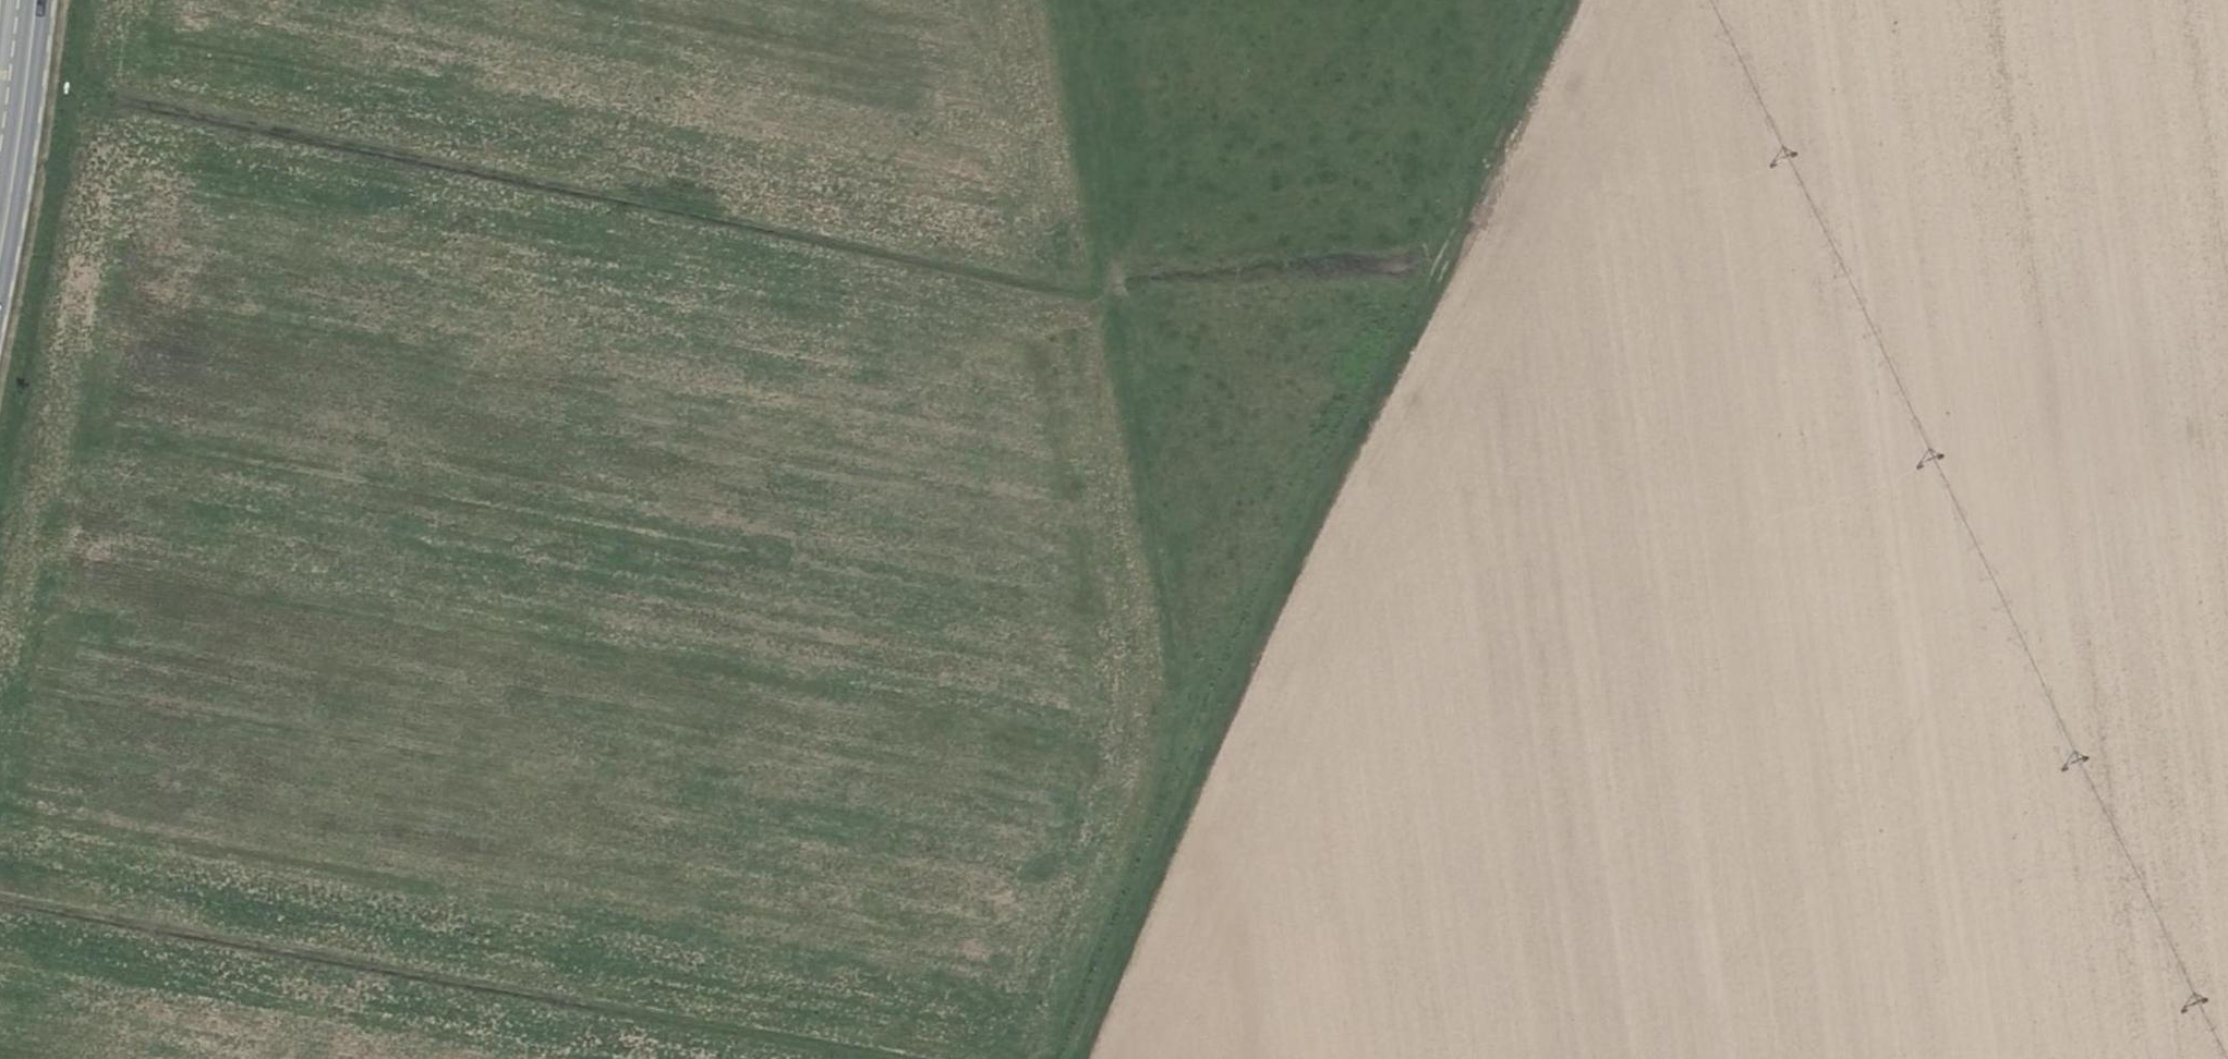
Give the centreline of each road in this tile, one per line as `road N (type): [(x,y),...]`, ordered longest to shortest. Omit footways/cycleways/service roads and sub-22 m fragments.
road 1 (tertiary): [(0,253),(30,0)]

